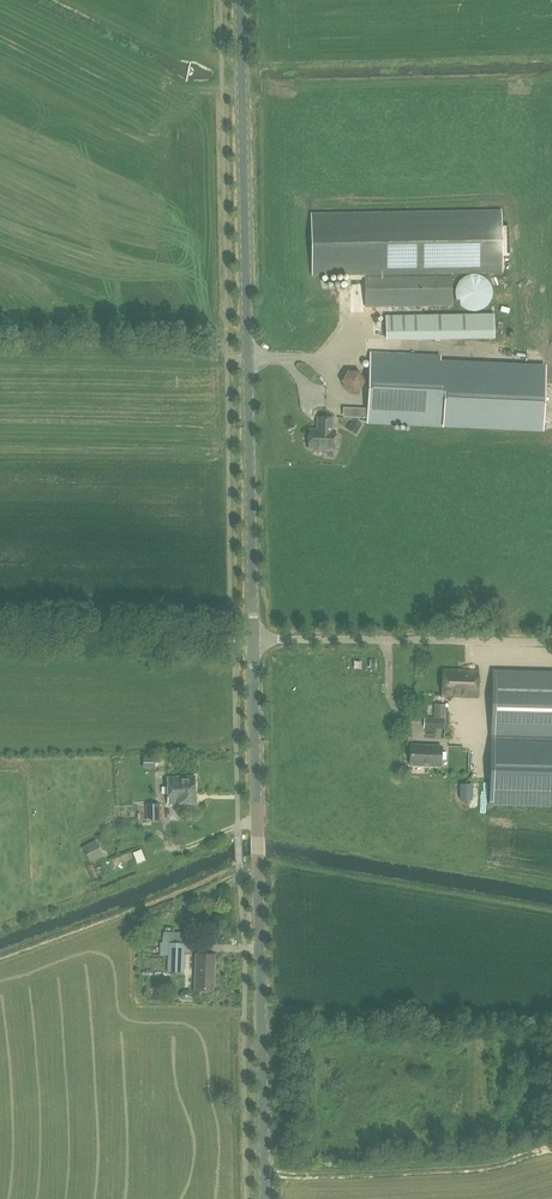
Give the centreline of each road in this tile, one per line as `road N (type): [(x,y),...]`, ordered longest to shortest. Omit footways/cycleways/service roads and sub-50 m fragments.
road 1 (tertiary): [(254,639),(241,0)]
road 2 (tertiary): [(265,1198),(254,639)]
road 3 (unclassified): [(551,642),(254,639)]
road 4 (unclassified): [(254,639),(0,634)]

